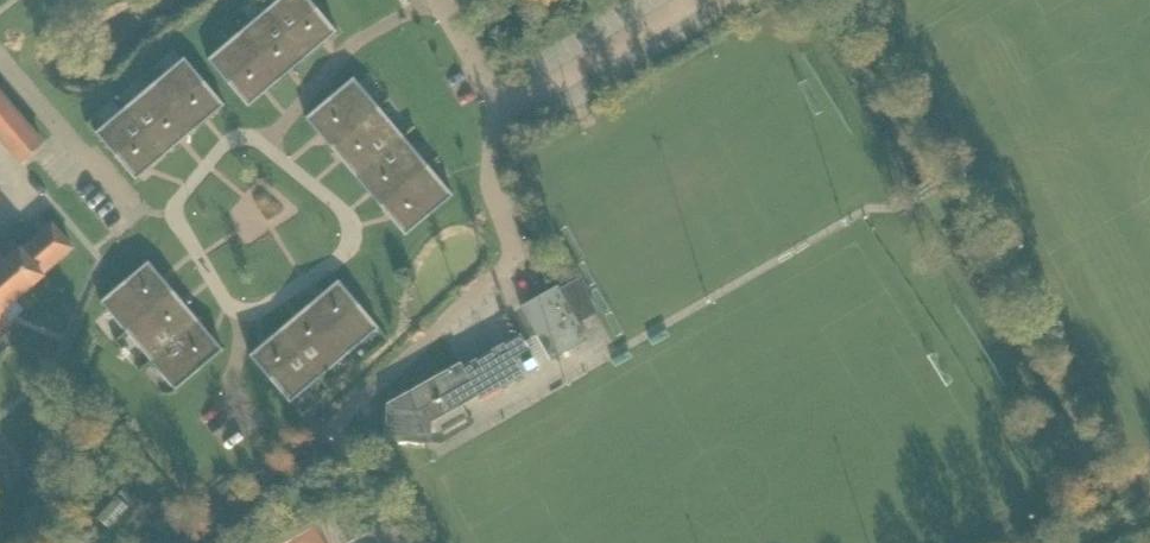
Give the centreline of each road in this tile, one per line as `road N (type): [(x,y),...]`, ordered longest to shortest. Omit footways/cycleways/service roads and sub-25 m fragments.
road 1 (track): [(522,261),(208,542)]
road 2 (residential): [(222,332),(117,194),(0,64)]
road 3 (residential): [(539,281),(506,235),(493,96),(433,0)]

